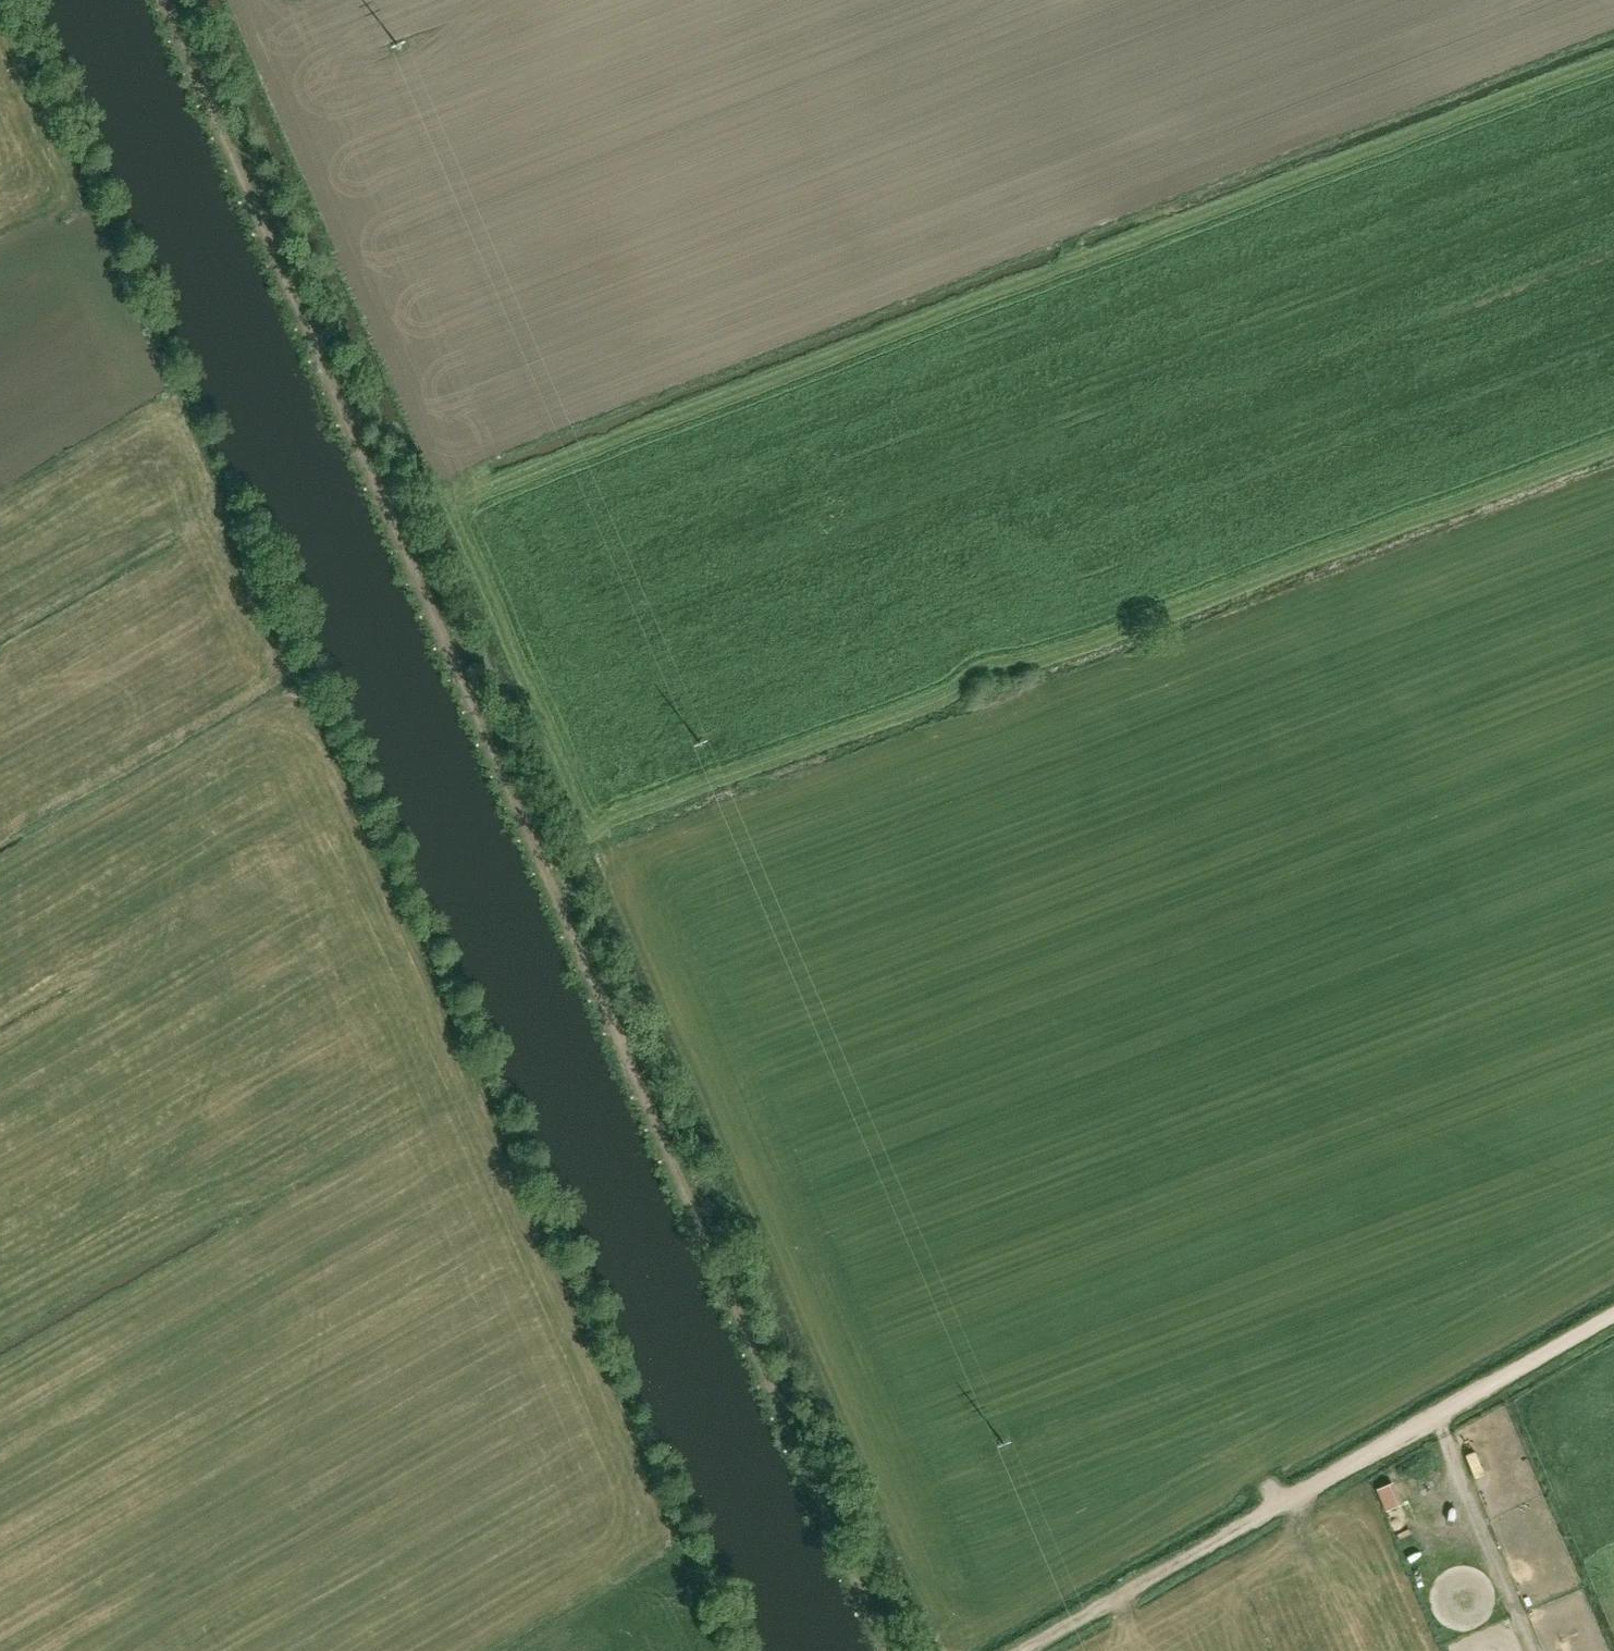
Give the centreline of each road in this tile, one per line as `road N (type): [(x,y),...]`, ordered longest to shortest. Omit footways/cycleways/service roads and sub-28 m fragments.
road 1 (track): [(185,0),(909,1650)]
road 2 (track): [(1613,1313),(1013,1650)]

